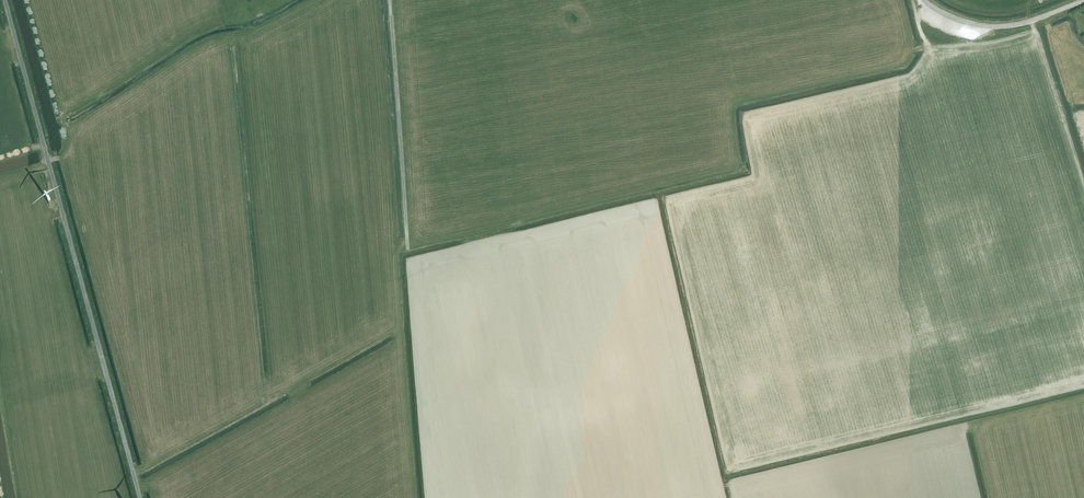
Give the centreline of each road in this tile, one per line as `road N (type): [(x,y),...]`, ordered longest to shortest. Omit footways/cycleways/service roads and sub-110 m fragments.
road 1 (unclassified): [(1083,0),(1030,22),(988,26),(924,0)]

